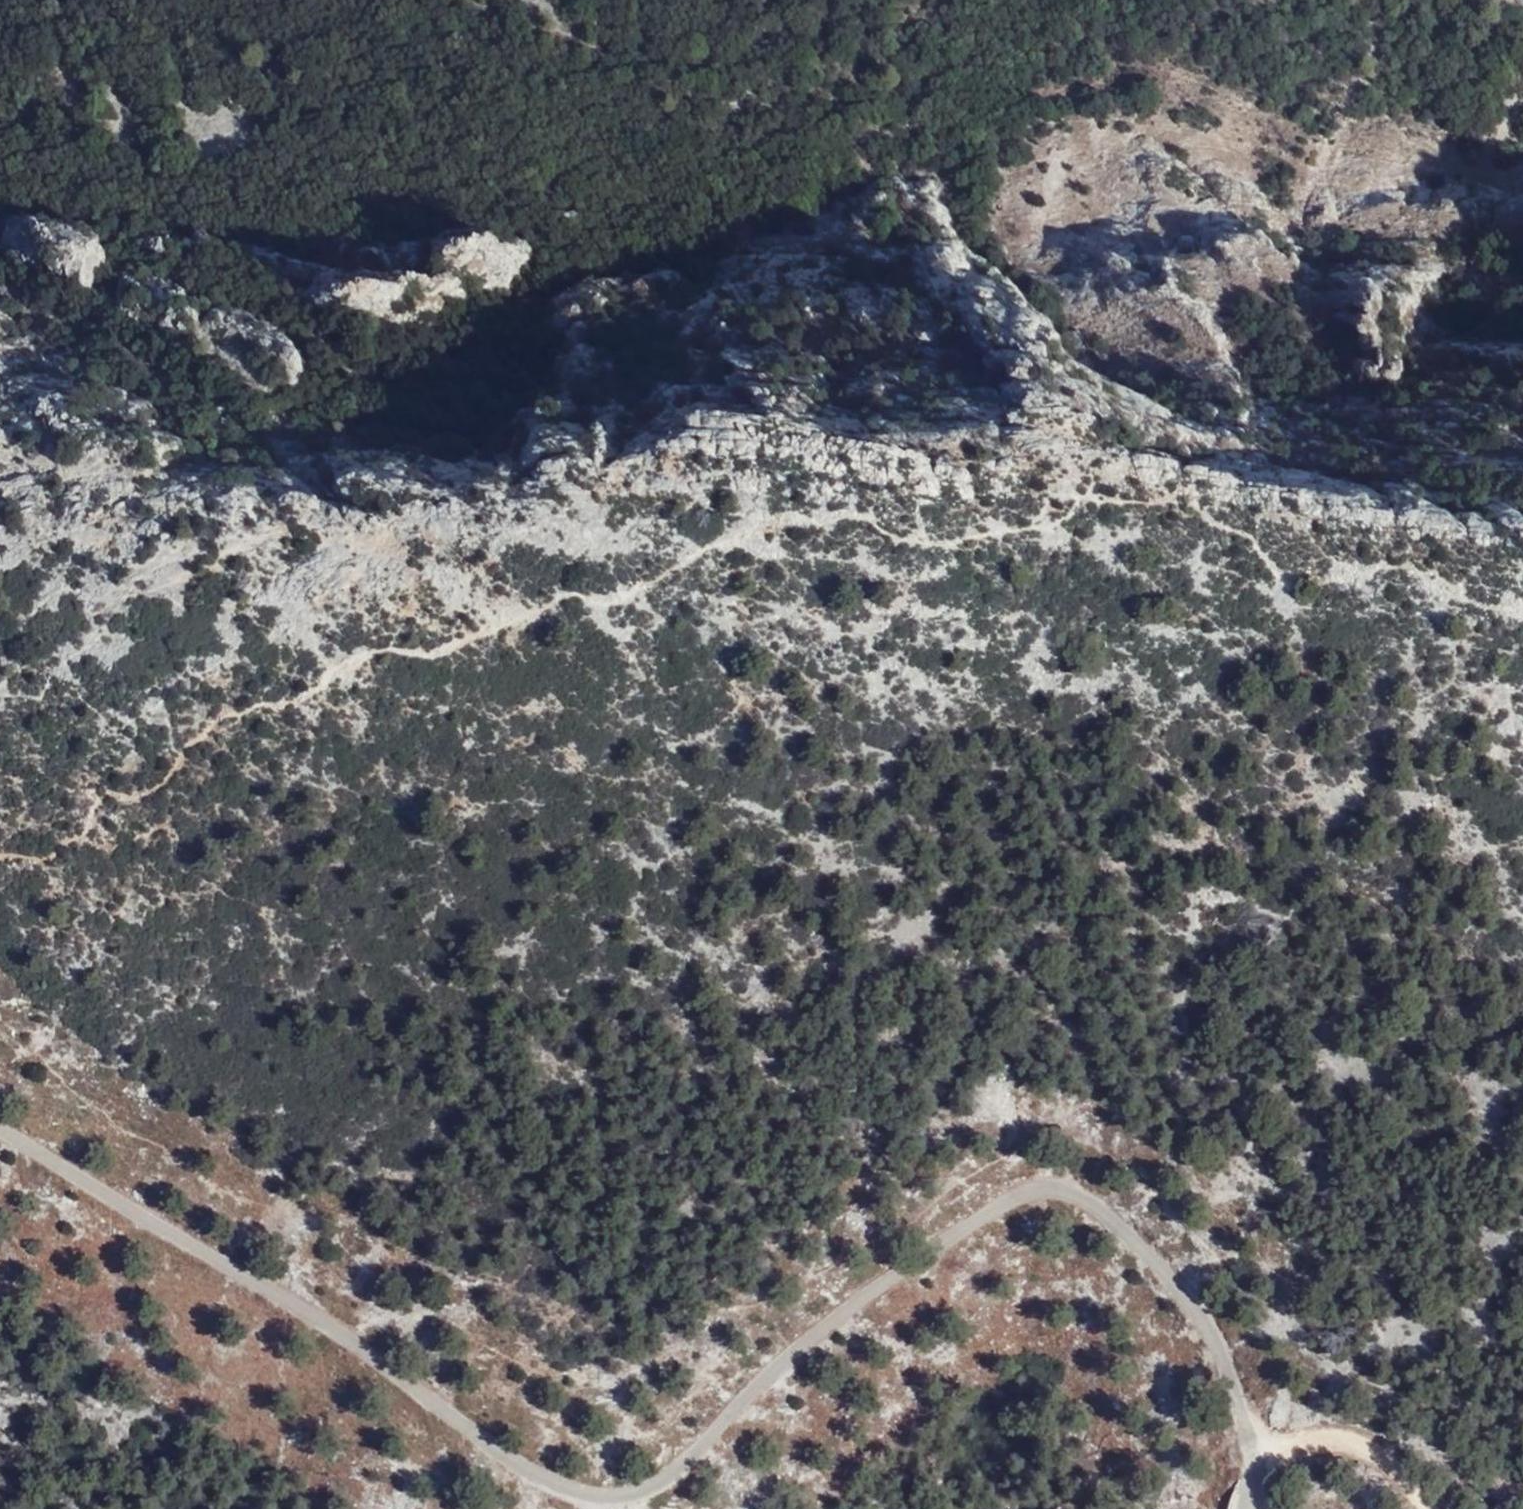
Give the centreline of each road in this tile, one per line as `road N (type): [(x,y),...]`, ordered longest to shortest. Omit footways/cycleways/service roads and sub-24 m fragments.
road 1 (unclassified): [(1248,1508),(1252,1453),(1201,1318),(1116,1214),(1055,1189),(999,1207),(910,1262),(775,1368),(666,1483),(629,1497),(585,1494),(542,1477),(377,1359),(0,1129)]
road 2 (track): [(1252,1453),(1321,1436),(1354,1444),(1381,1457),(1429,1508)]

